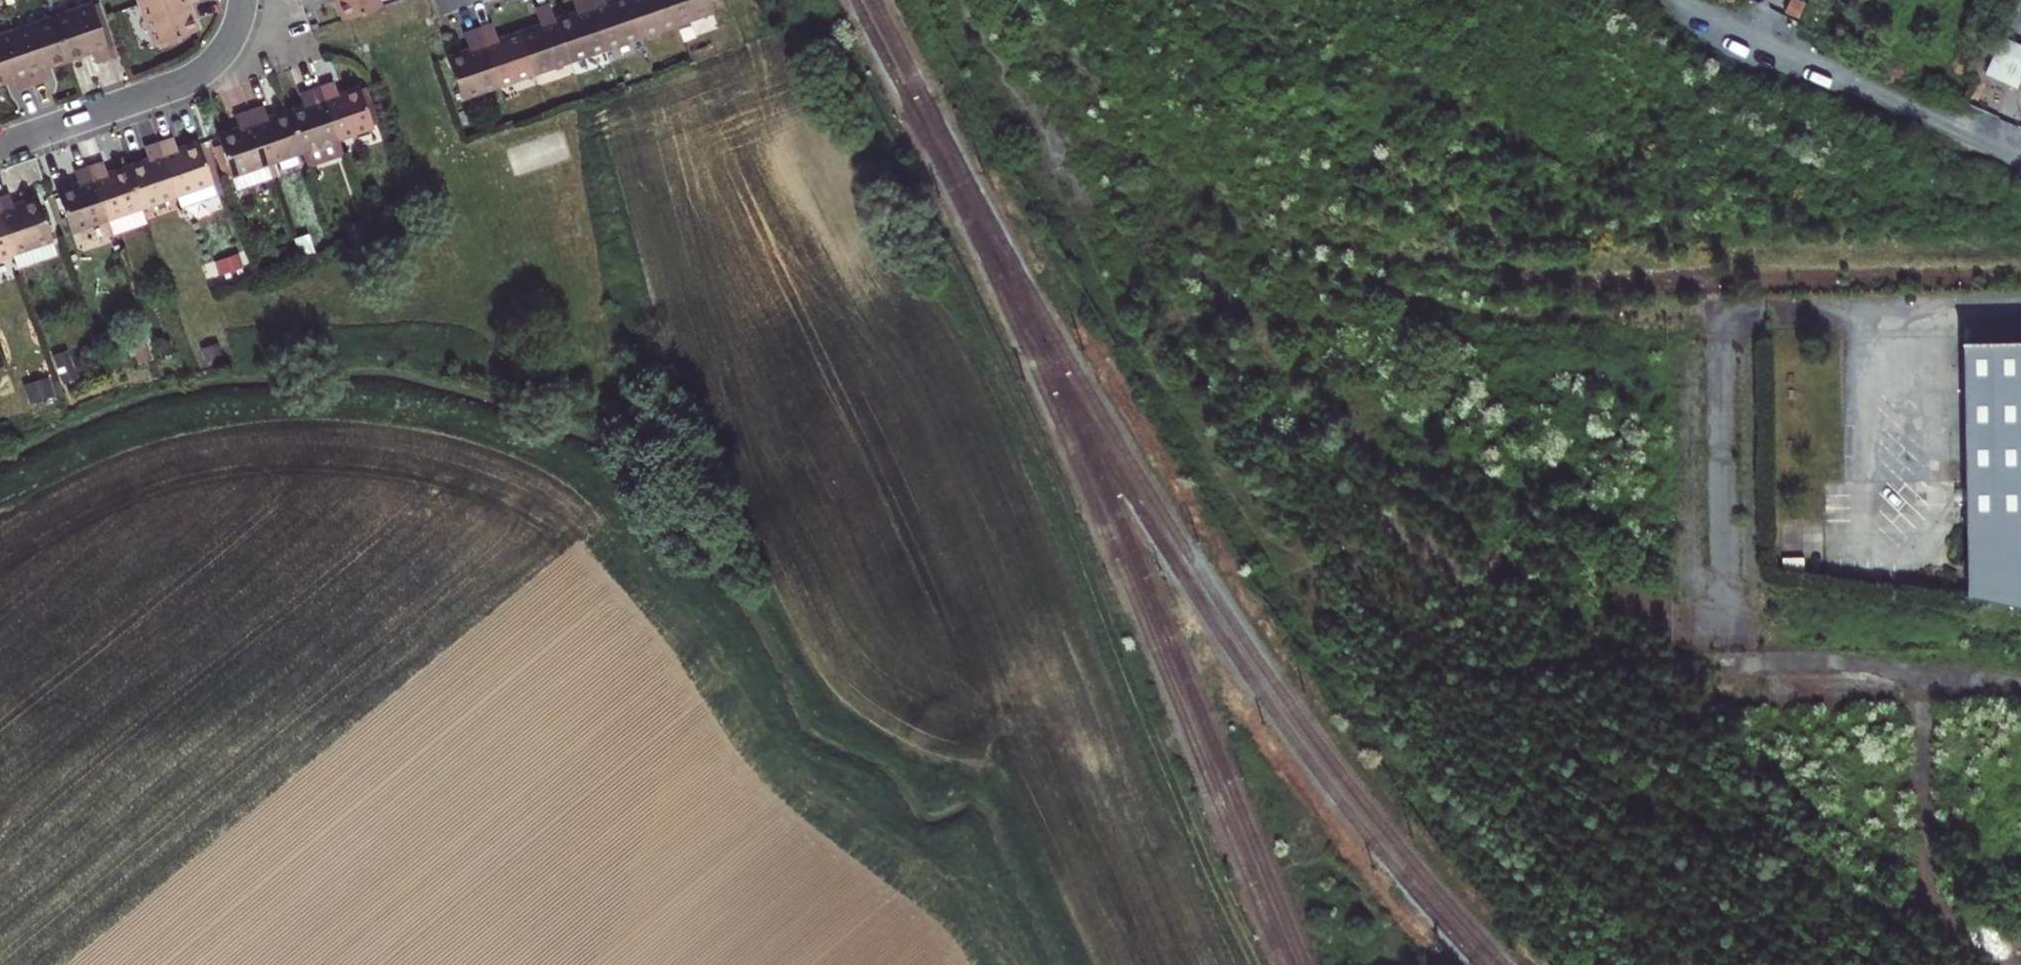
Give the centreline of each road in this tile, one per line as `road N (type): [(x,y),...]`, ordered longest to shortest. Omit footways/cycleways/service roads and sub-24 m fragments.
road 1 (track): [(811,0),(1009,389),(1255,964)]
road 2 (residential): [(2020,156),(1675,0)]
road 3 (residential): [(0,146),(194,79),(227,45),(244,0)]

